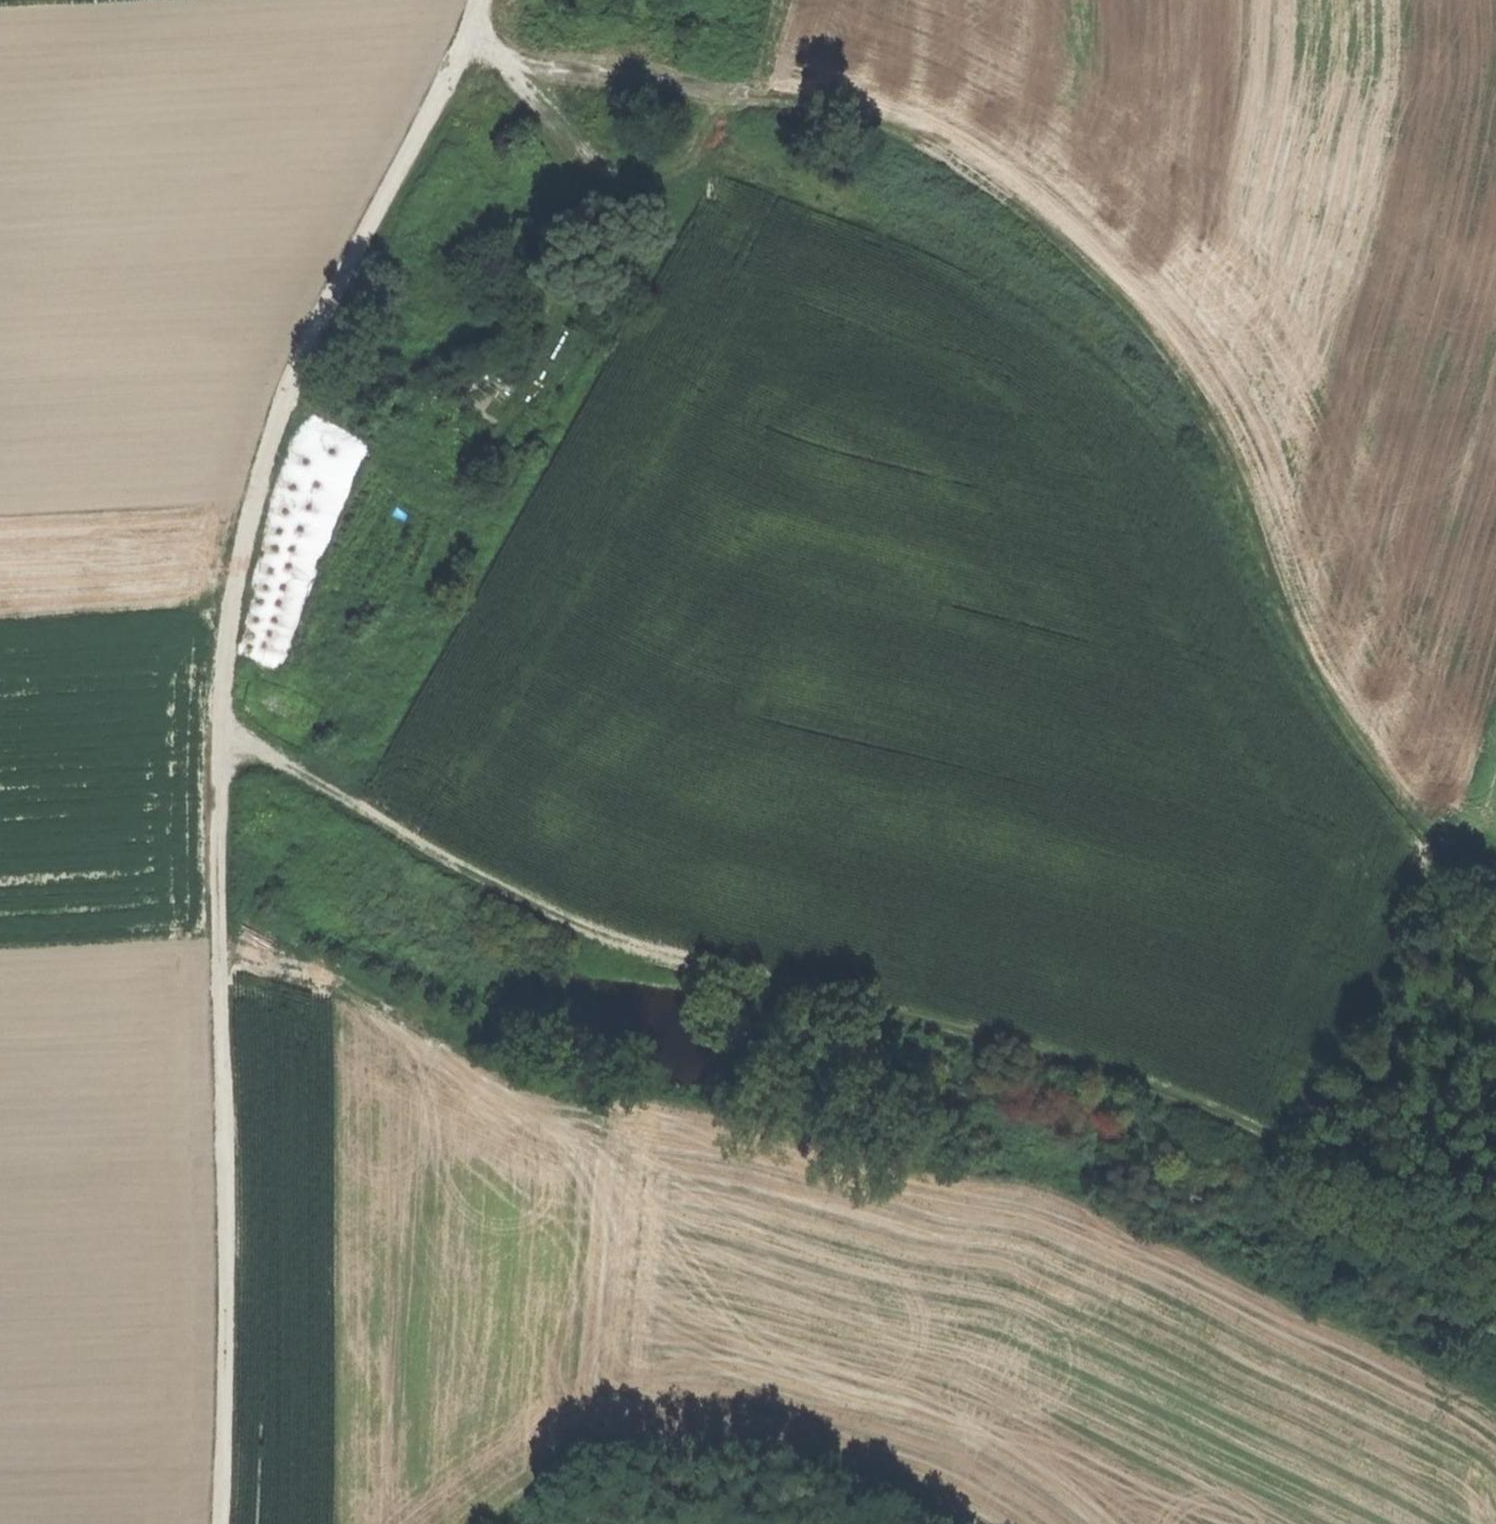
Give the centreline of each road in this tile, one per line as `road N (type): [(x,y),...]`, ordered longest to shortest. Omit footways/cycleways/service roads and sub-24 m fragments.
road 1 (track): [(478,0),(470,34),(304,348),(257,473),(229,600),(216,750),(229,1467),(221,1523)]
road 2 (track): [(1495,1266),(1386,1199),(1157,1083),(974,1028),(595,939),(306,773),(257,754),(216,750)]
road 3 (track): [(530,65),(531,94),(560,135),(612,168),(656,166),(698,150),(724,117),(729,85)]
road 4 (track): [(729,85),(530,65),(470,34)]

